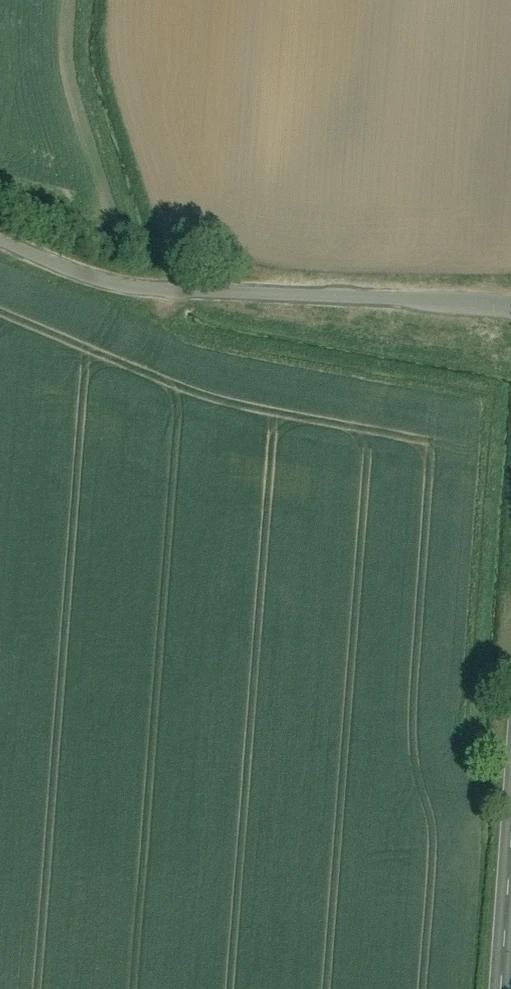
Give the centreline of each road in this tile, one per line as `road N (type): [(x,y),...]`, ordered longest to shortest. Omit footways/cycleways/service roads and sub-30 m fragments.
road 1 (residential): [(510,300),(172,291),(73,269),(0,236)]
road 2 (tertiary): [(500,988),(510,840)]

